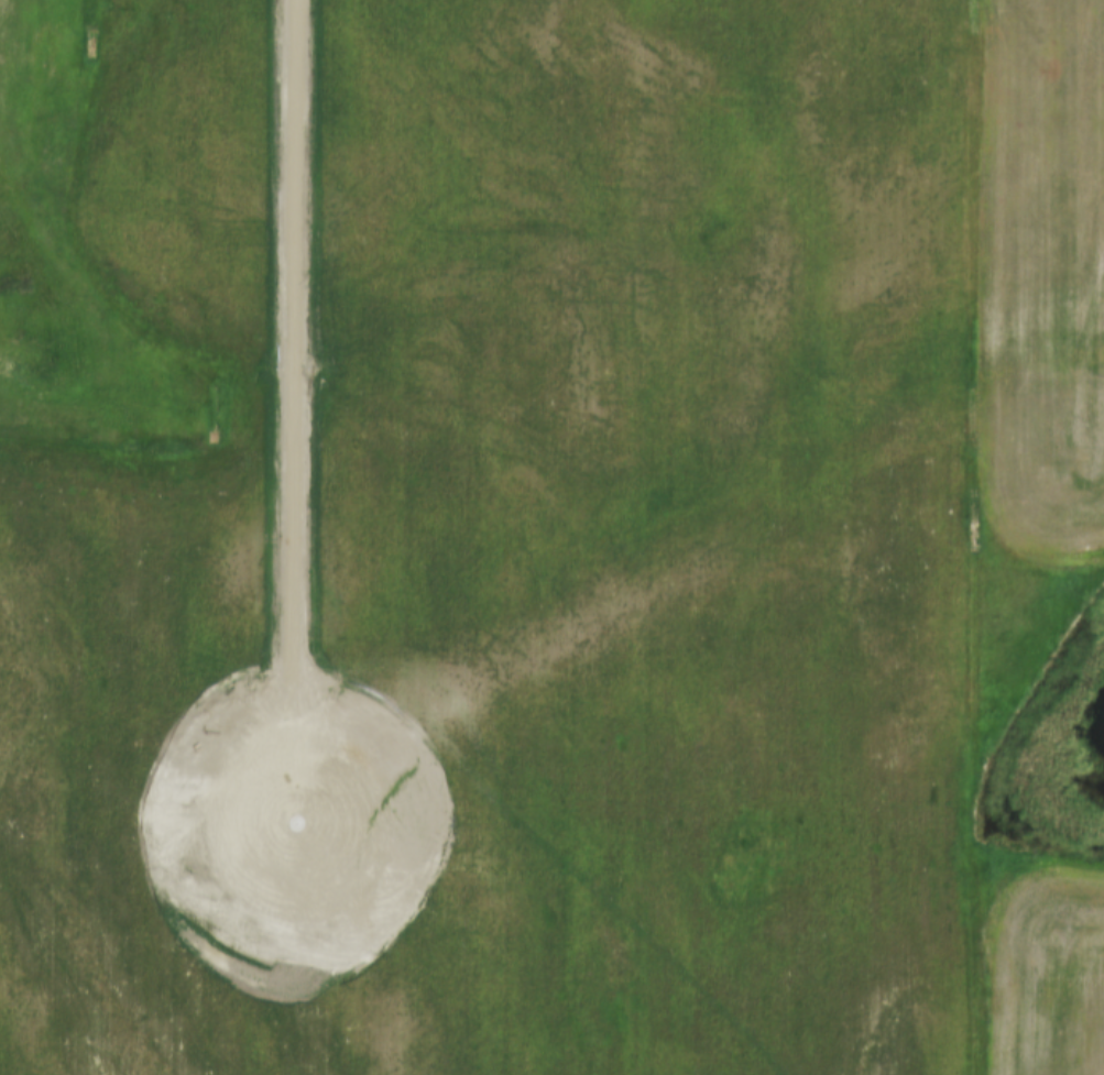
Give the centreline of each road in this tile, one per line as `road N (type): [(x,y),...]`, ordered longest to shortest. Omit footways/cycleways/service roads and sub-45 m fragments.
road 1 (track): [(984,0),(982,1074)]

